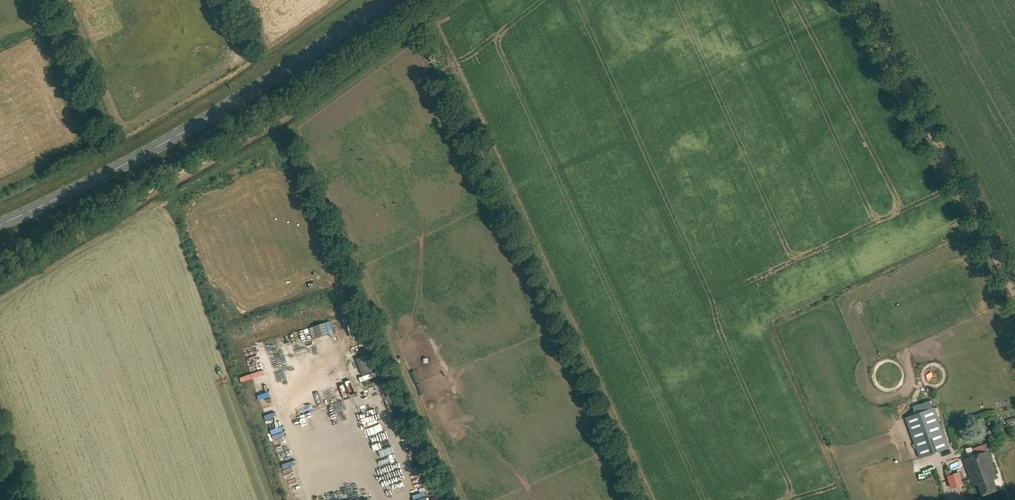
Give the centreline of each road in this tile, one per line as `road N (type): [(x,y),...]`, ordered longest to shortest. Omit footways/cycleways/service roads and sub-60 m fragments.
road 1 (primary): [(0,225),(180,135),(383,0)]
road 2 (unclassified): [(862,0),(1014,294)]

